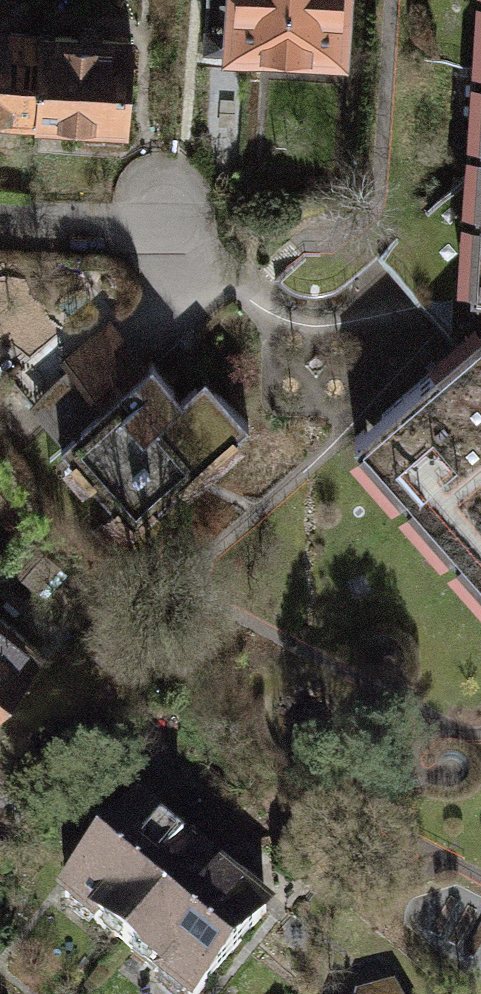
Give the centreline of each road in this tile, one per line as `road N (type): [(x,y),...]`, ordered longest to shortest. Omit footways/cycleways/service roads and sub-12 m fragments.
road 1 (residential): [(0,220),(163,225)]

